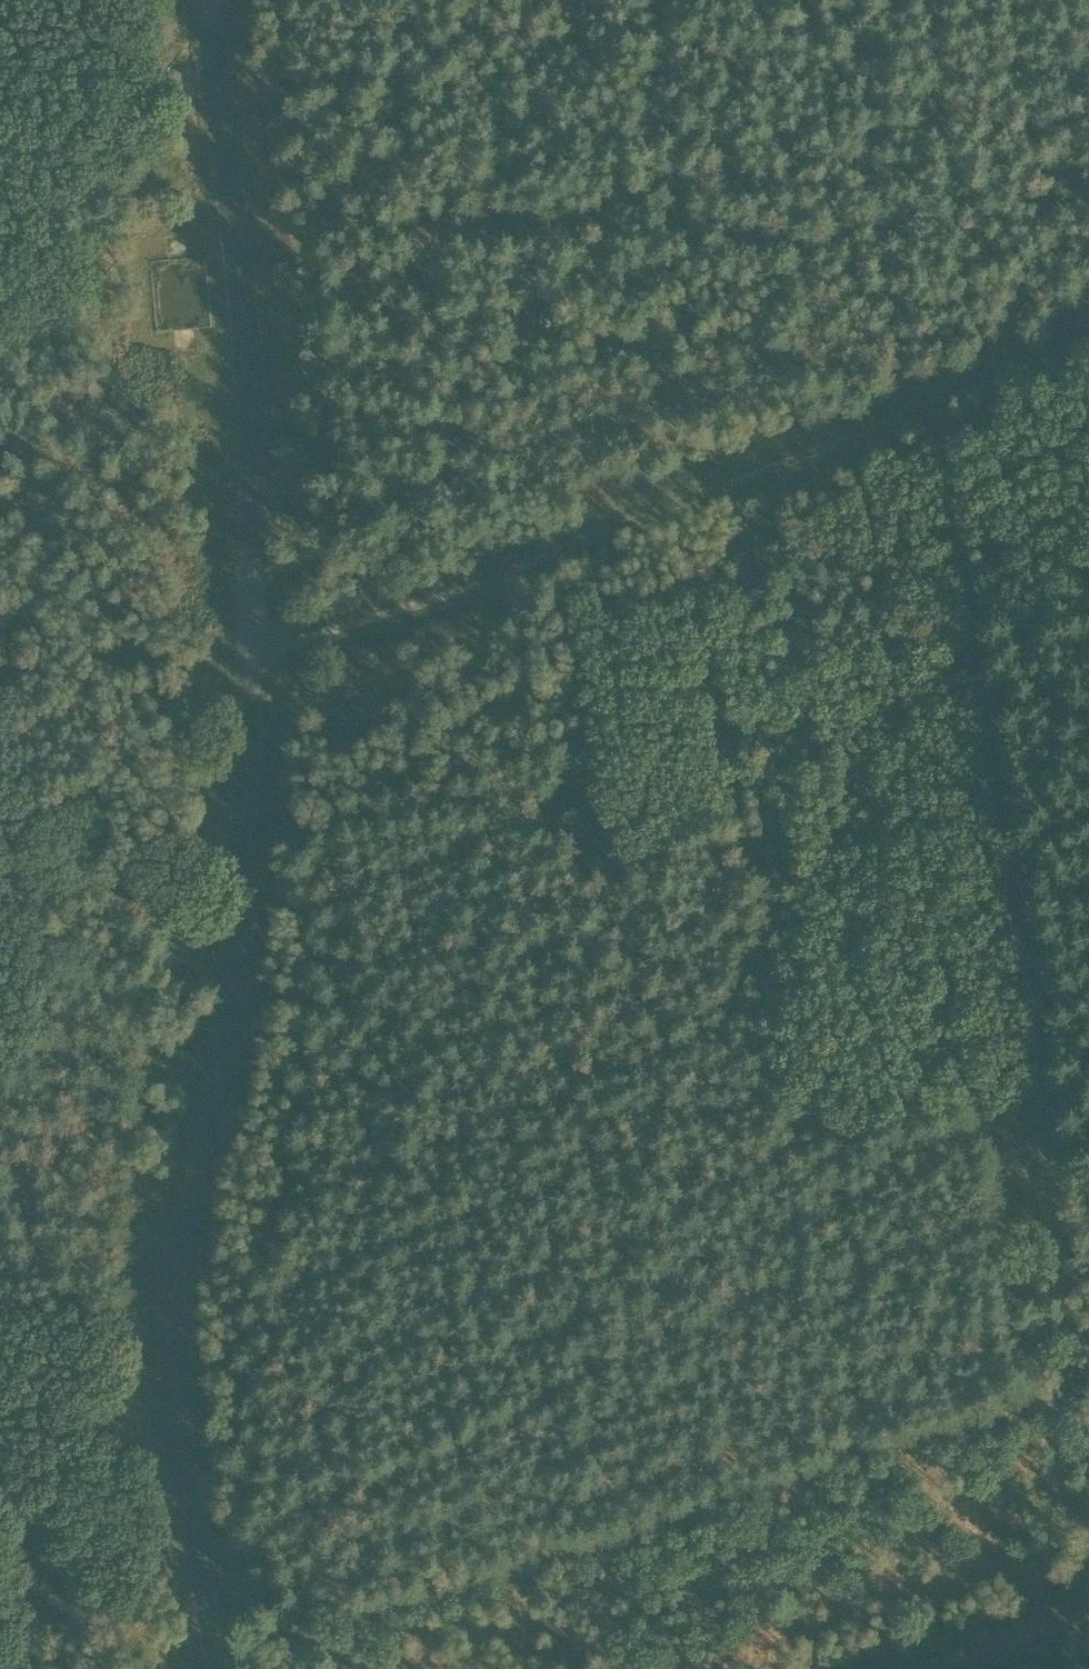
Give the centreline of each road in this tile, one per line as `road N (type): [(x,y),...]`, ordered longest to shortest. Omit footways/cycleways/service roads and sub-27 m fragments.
road 1 (track): [(211,0),(248,352),(245,943),(177,1371),(222,1668)]
road 2 (track): [(1088,344),(409,608),(250,640)]
road 3 (track): [(1088,1609),(932,1668)]

